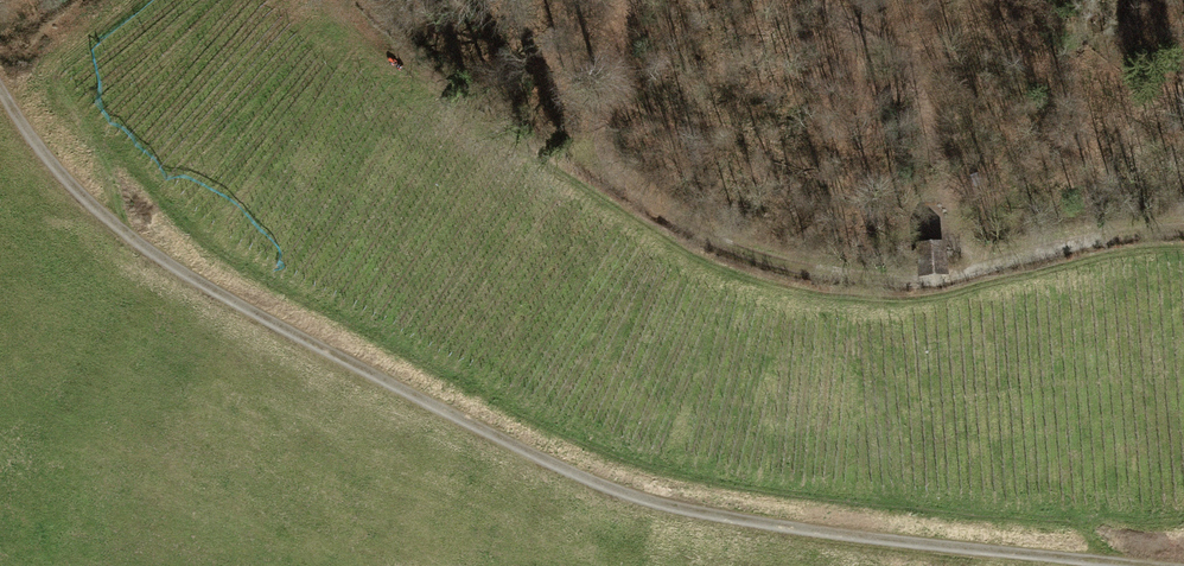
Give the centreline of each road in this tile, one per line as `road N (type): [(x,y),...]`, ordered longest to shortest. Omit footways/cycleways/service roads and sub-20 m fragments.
road 1 (track): [(1107,565),(611,494),(274,335),(97,219),(0,88)]
road 2 (track): [(333,0),(363,37),(724,250),(905,290),(966,285),(1127,234),(1183,231)]
road 3 (track): [(588,168),(635,0)]

